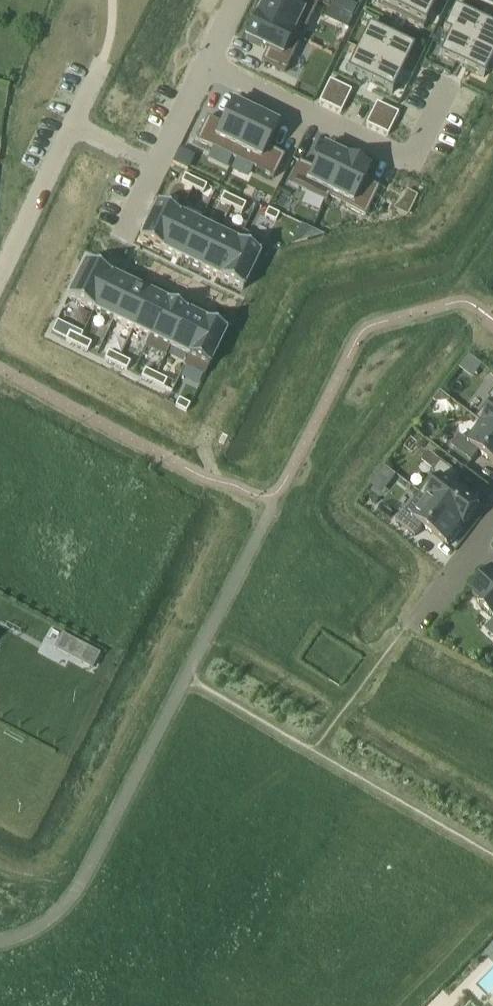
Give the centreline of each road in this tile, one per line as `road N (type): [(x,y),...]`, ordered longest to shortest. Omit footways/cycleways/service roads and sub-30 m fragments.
road 1 (residential): [(447,84),(410,162),(205,64)]
road 2 (residential): [(73,123),(0,273)]
road 3 (residential): [(410,627),(492,518)]

